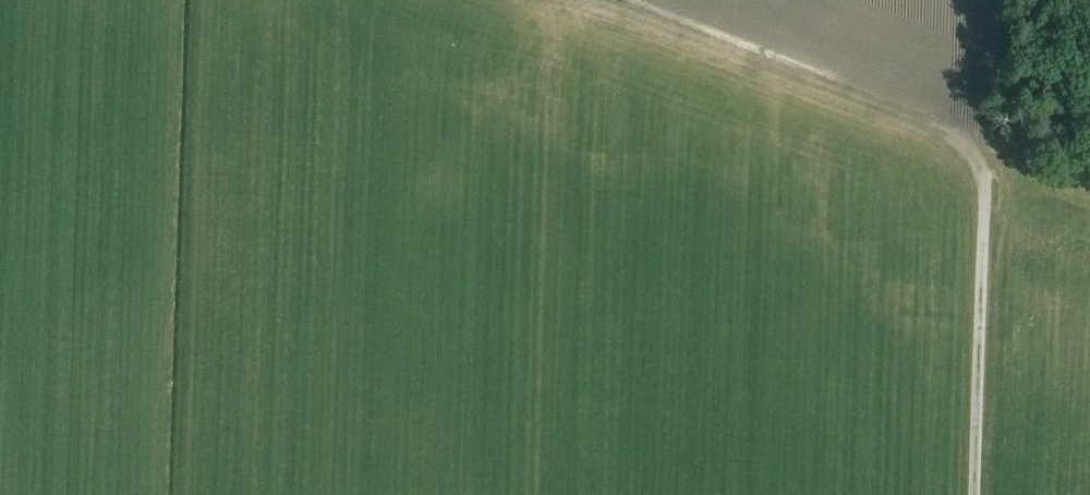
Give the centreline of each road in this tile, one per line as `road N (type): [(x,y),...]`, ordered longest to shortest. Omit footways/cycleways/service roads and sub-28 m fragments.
road 1 (track): [(986,157),(975,144),(597,0)]

